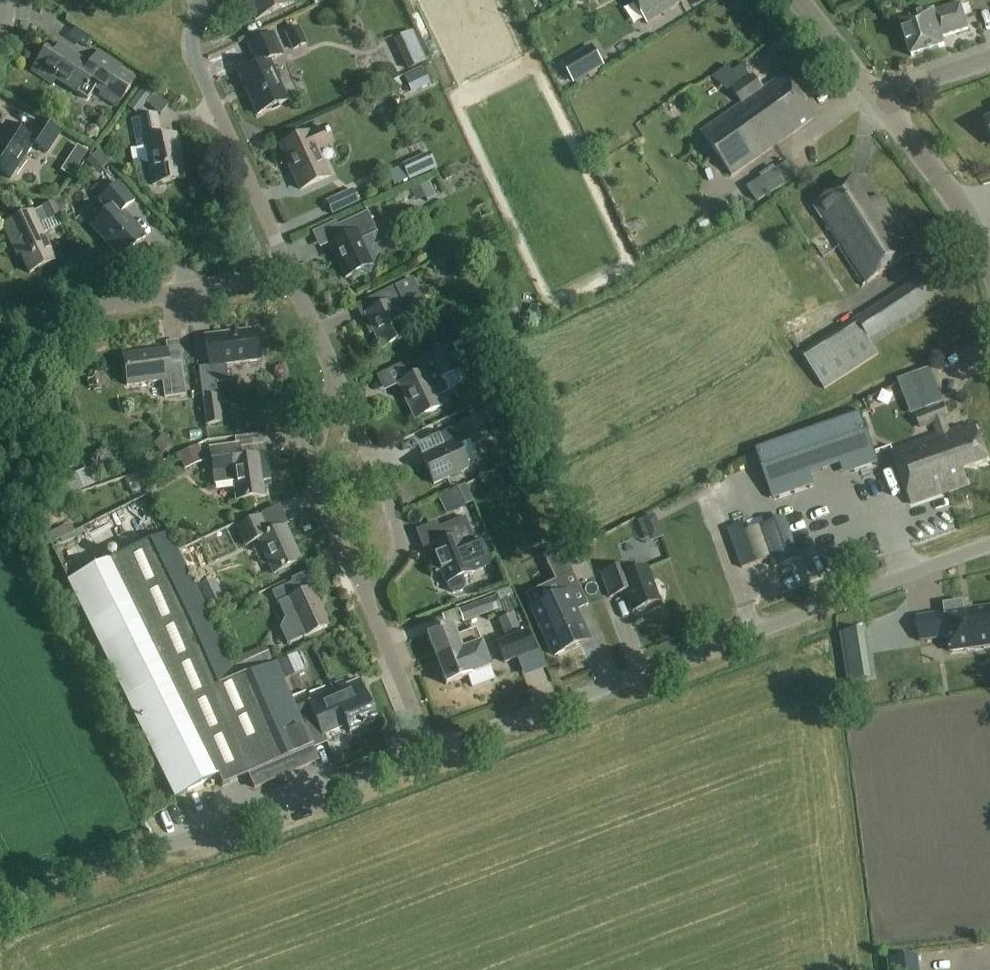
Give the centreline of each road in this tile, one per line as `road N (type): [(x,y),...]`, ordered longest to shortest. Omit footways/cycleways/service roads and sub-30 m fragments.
road 1 (unclassified): [(430,752),(989,545)]
road 2 (unclassified): [(0,904),(430,752)]
road 3 (residential): [(292,271),(47,314),(19,314),(0,302)]
road 4 (residential): [(292,271),(194,57),(201,0)]
road 5 (residential): [(363,590),(401,558),(401,541),(339,381)]
road 6 (residential): [(363,590),(314,477),(339,381)]
road 7 (tertiary): [(989,265),(963,205),(884,103)]
road 8 (residential): [(430,752),(363,590)]
road 9 (tertiary): [(884,103),(802,0)]

